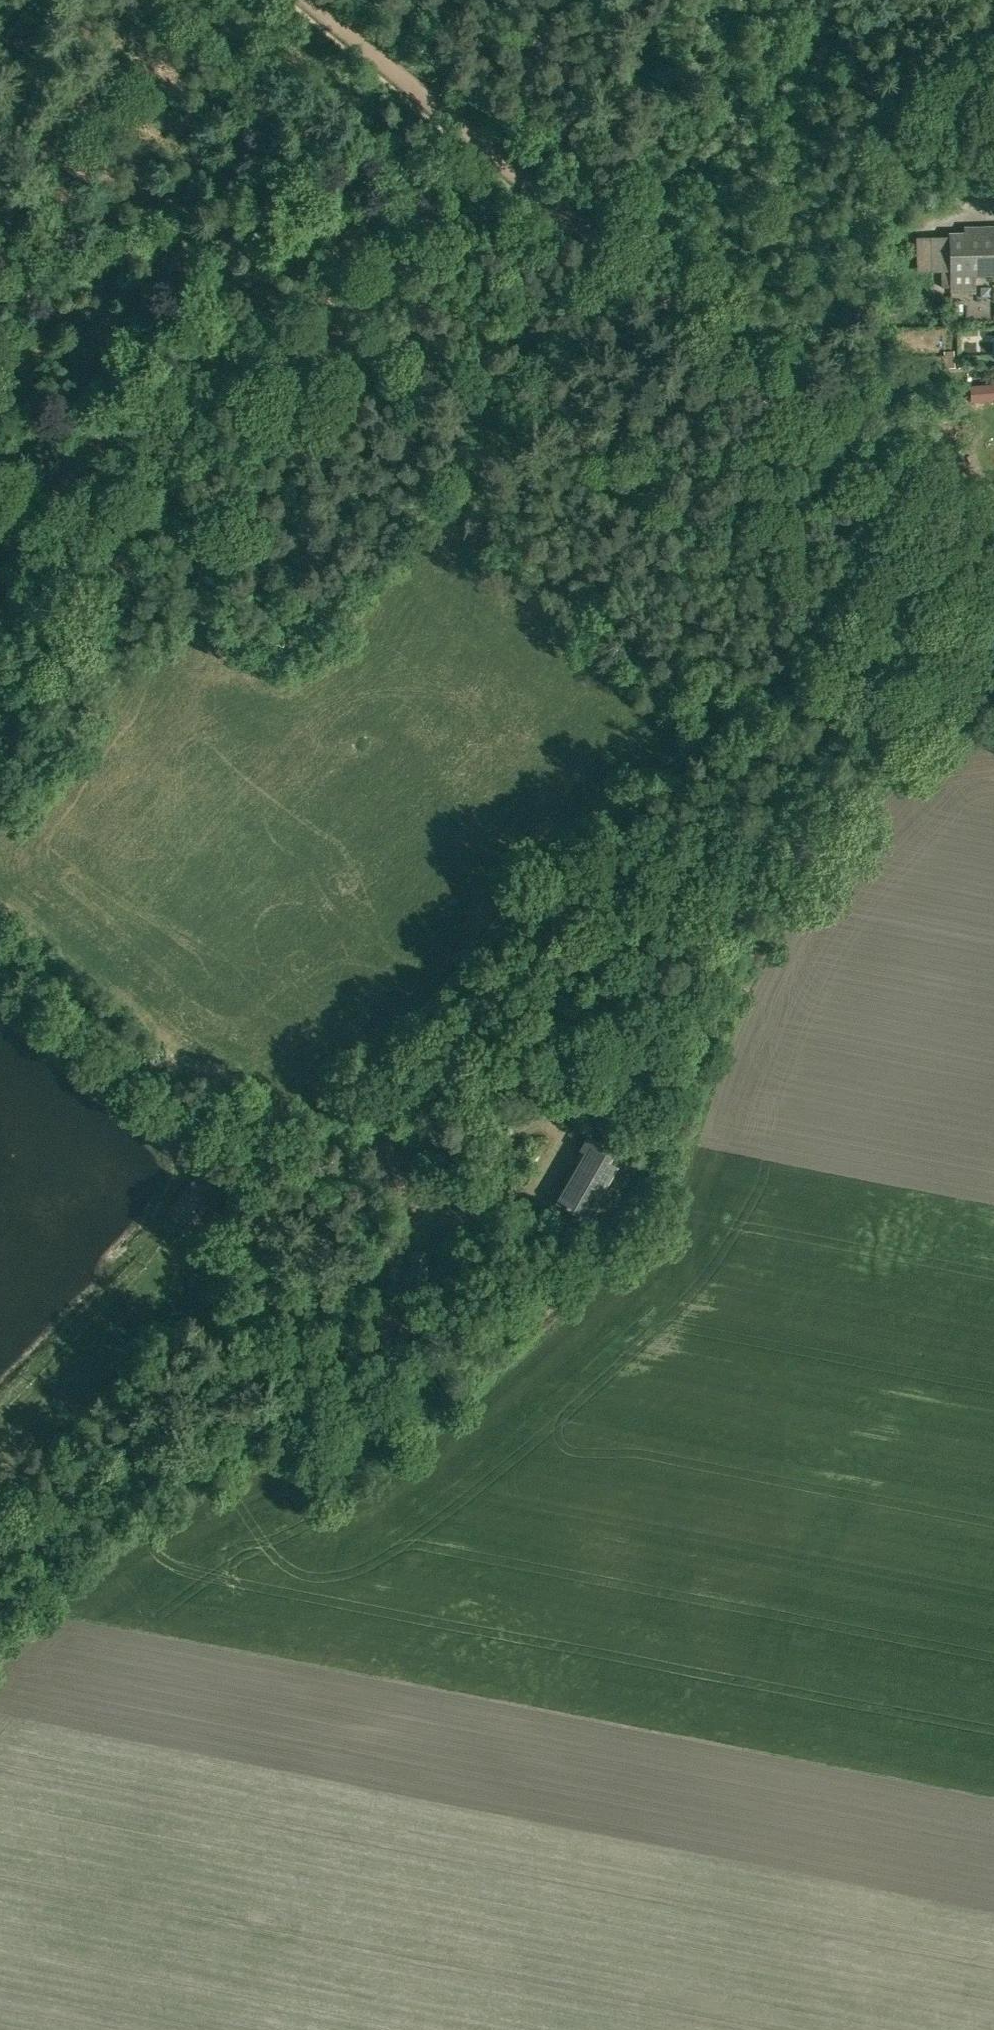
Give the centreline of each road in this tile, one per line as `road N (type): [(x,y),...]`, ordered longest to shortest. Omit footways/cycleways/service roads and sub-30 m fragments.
road 1 (track): [(993,649),(913,665),(724,734),(599,805),(556,843),(459,968),(329,1097),(207,1243)]
road 2 (track): [(316,0),(993,561)]
road 3 (track): [(575,215),(650,100),(694,0)]

